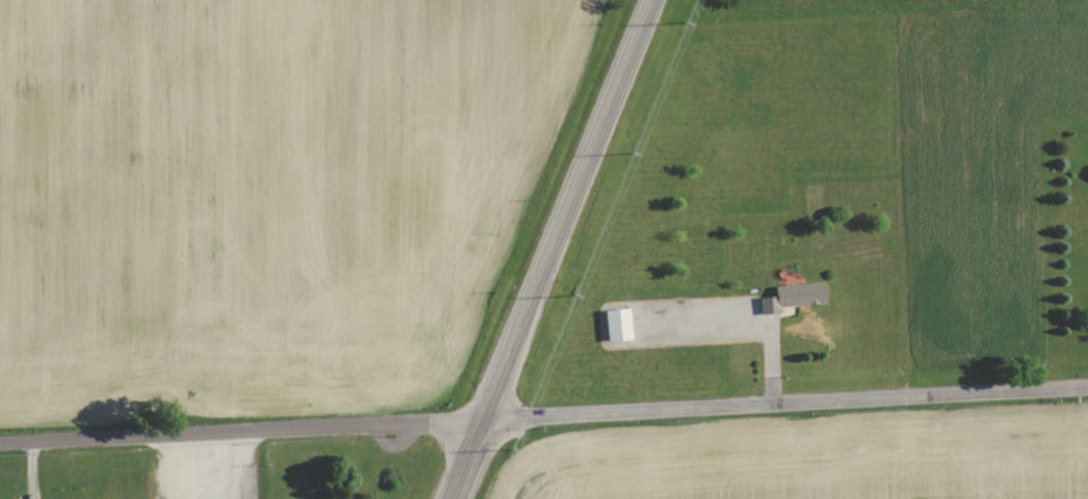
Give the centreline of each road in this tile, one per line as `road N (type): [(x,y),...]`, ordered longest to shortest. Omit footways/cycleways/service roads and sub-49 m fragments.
road 1 (residential): [(0,438),(1087,386)]
road 2 (primary): [(458,498),(659,0)]

